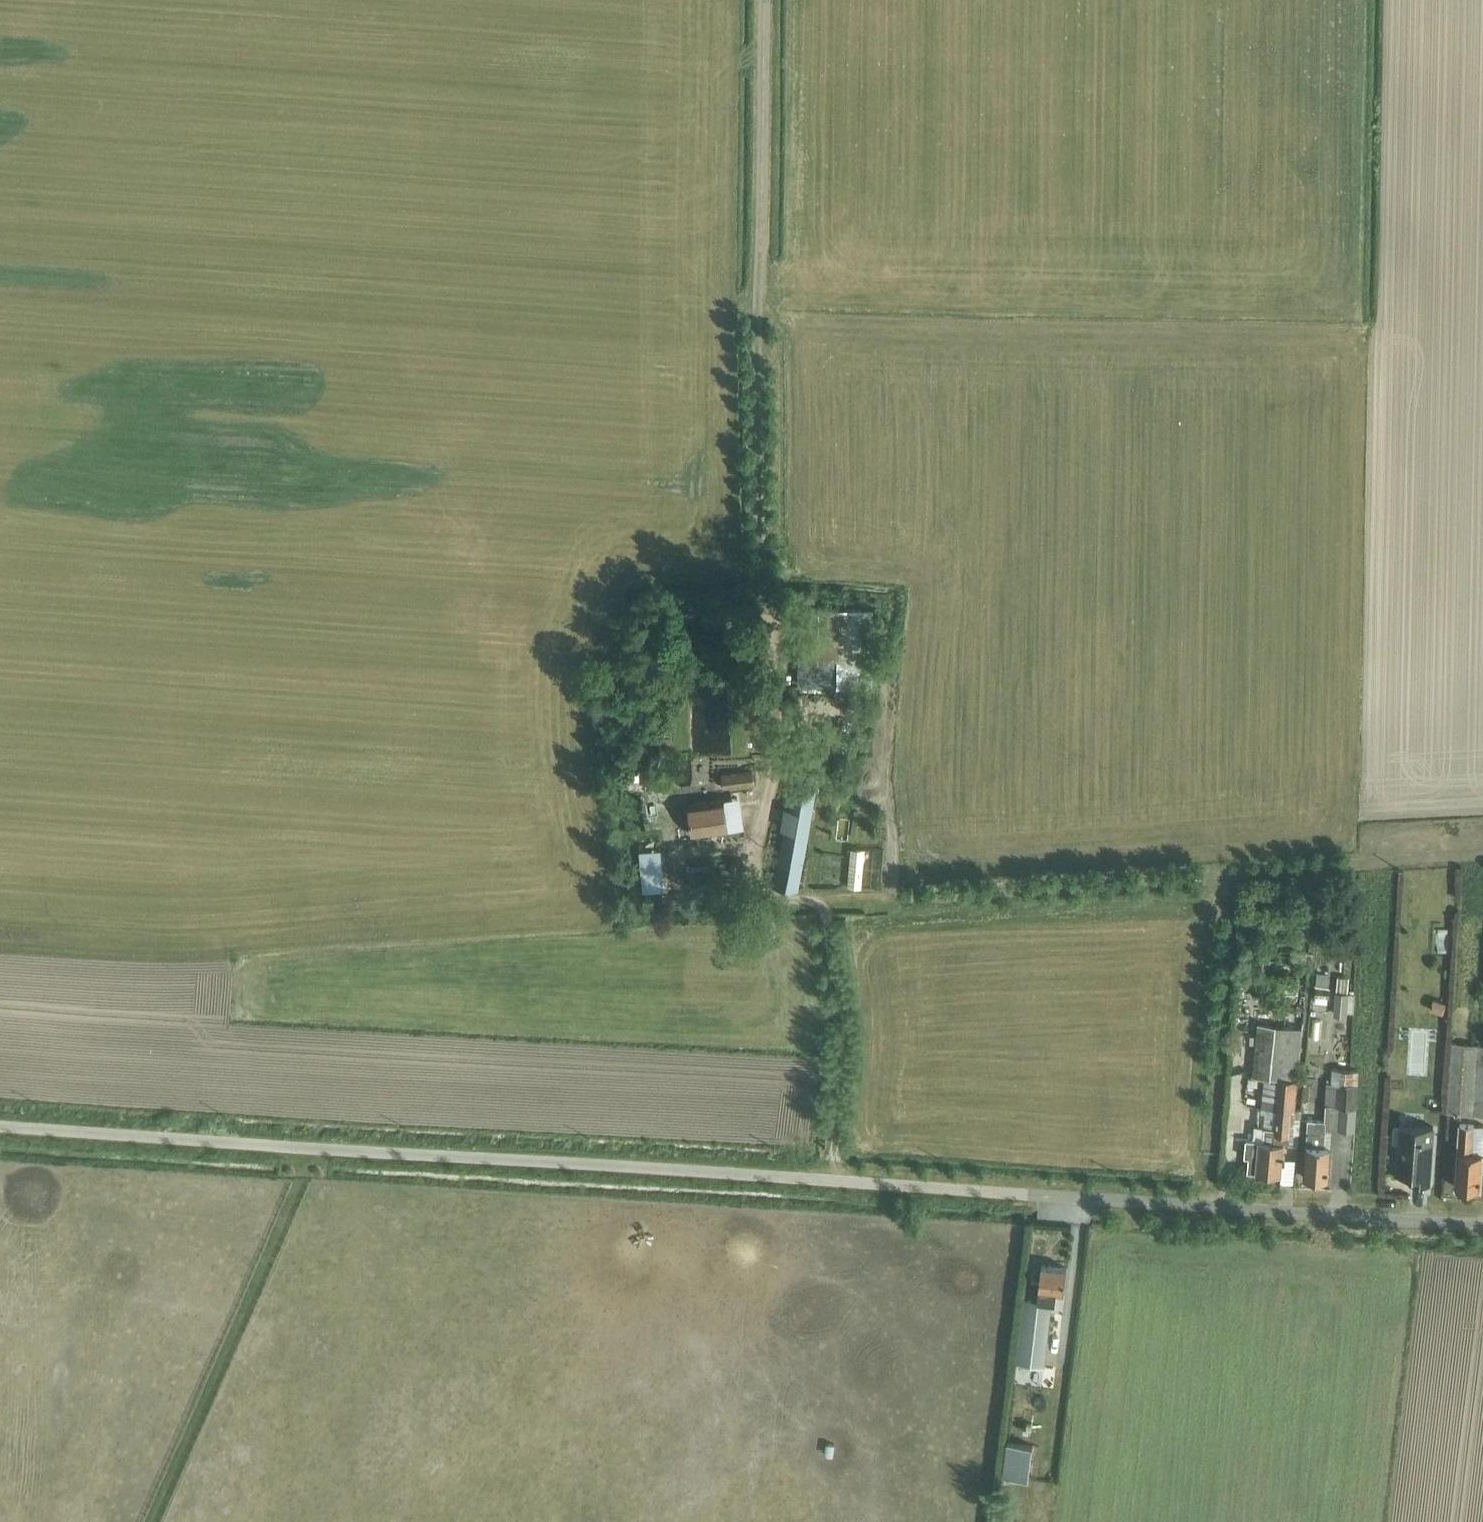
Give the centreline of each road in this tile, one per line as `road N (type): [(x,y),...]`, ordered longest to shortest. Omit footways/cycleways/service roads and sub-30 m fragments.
road 1 (unclassified): [(0,1126),(1482,1221)]
road 2 (residential): [(762,0),(752,670)]

